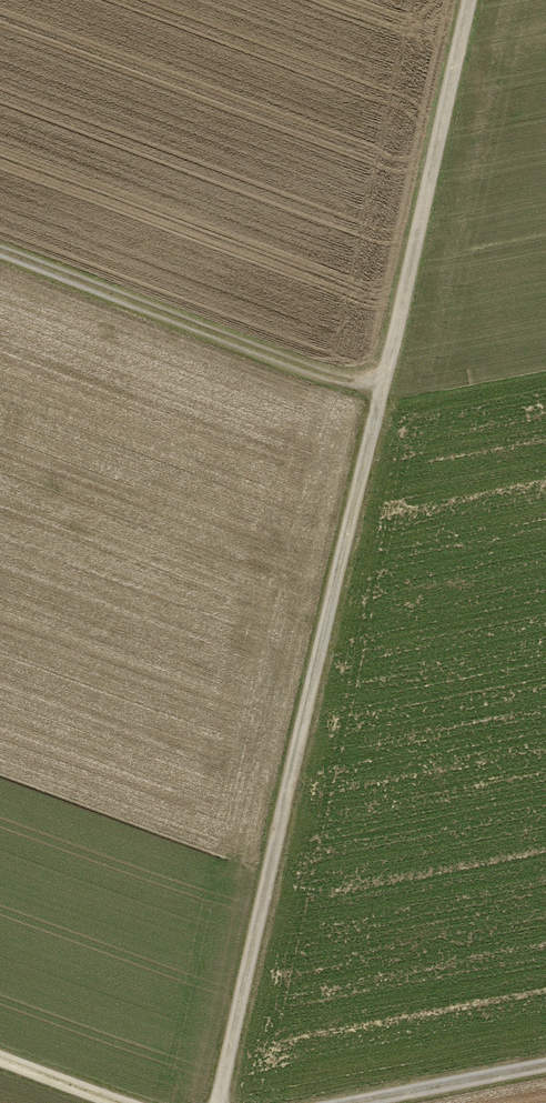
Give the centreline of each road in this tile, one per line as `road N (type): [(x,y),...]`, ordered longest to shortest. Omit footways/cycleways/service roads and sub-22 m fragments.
road 1 (track): [(210,1102),(466,0)]
road 2 (track): [(0,257),(373,401)]
road 3 (track): [(341,1102),(545,1064)]
road 4 (track): [(0,1054),(133,1102)]

